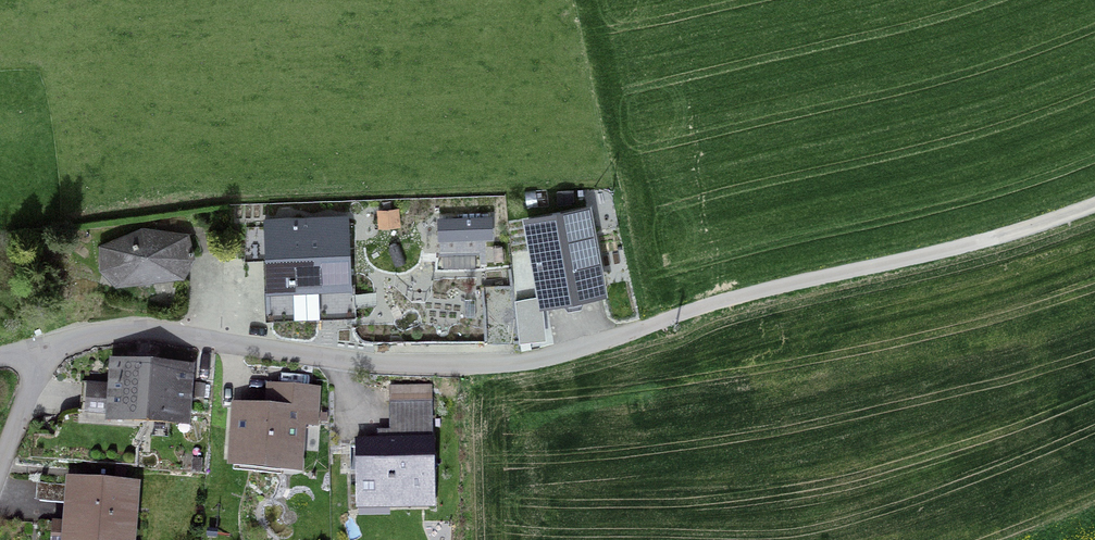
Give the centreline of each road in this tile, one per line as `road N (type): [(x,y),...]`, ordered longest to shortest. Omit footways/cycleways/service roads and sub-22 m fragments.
road 1 (residential): [(28,345),(124,327),(508,367),(669,322)]
road 2 (track): [(669,322),(1094,203)]
road 3 (residential): [(28,345),(0,492)]

